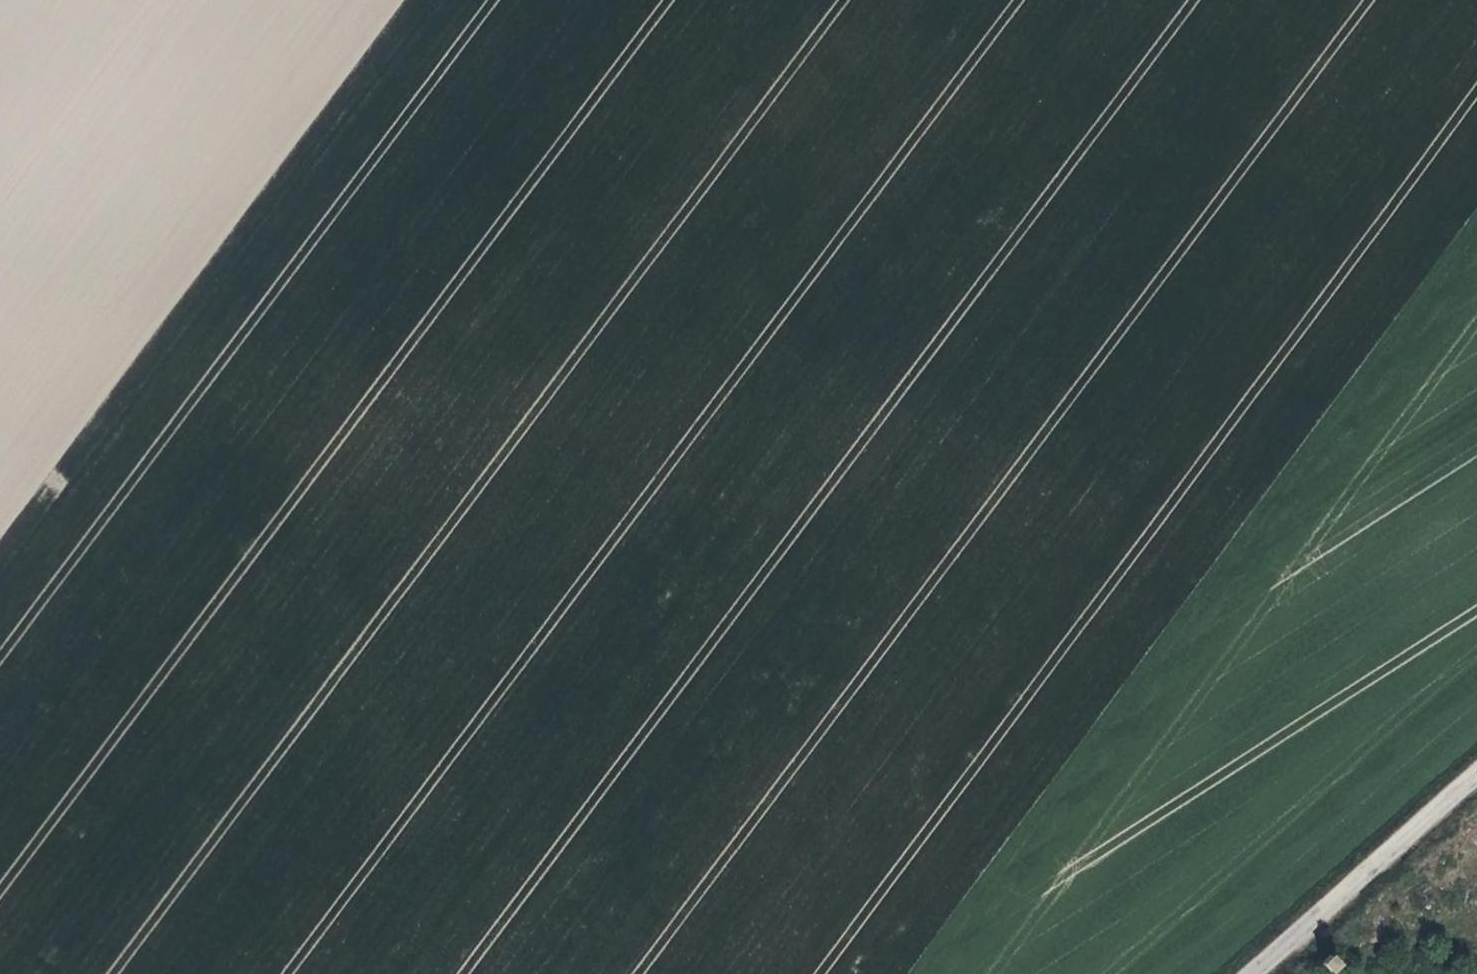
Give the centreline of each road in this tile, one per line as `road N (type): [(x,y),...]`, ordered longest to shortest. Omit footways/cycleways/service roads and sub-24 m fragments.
road 1 (unclassified): [(1244,973),(1476,776)]

